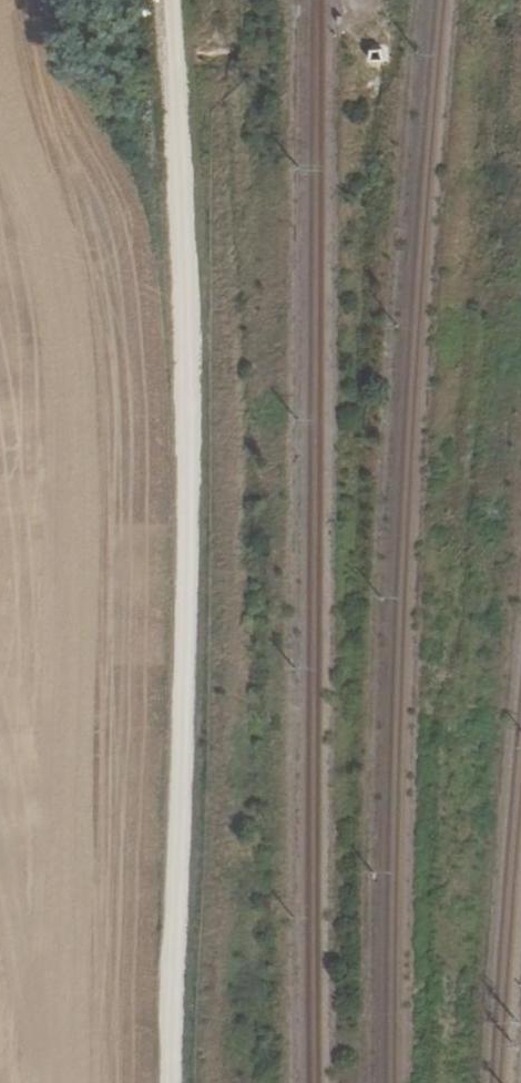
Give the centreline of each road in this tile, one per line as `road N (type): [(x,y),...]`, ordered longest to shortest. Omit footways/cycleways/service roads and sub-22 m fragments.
road 1 (track): [(169,0),(190,471),(176,1082)]

